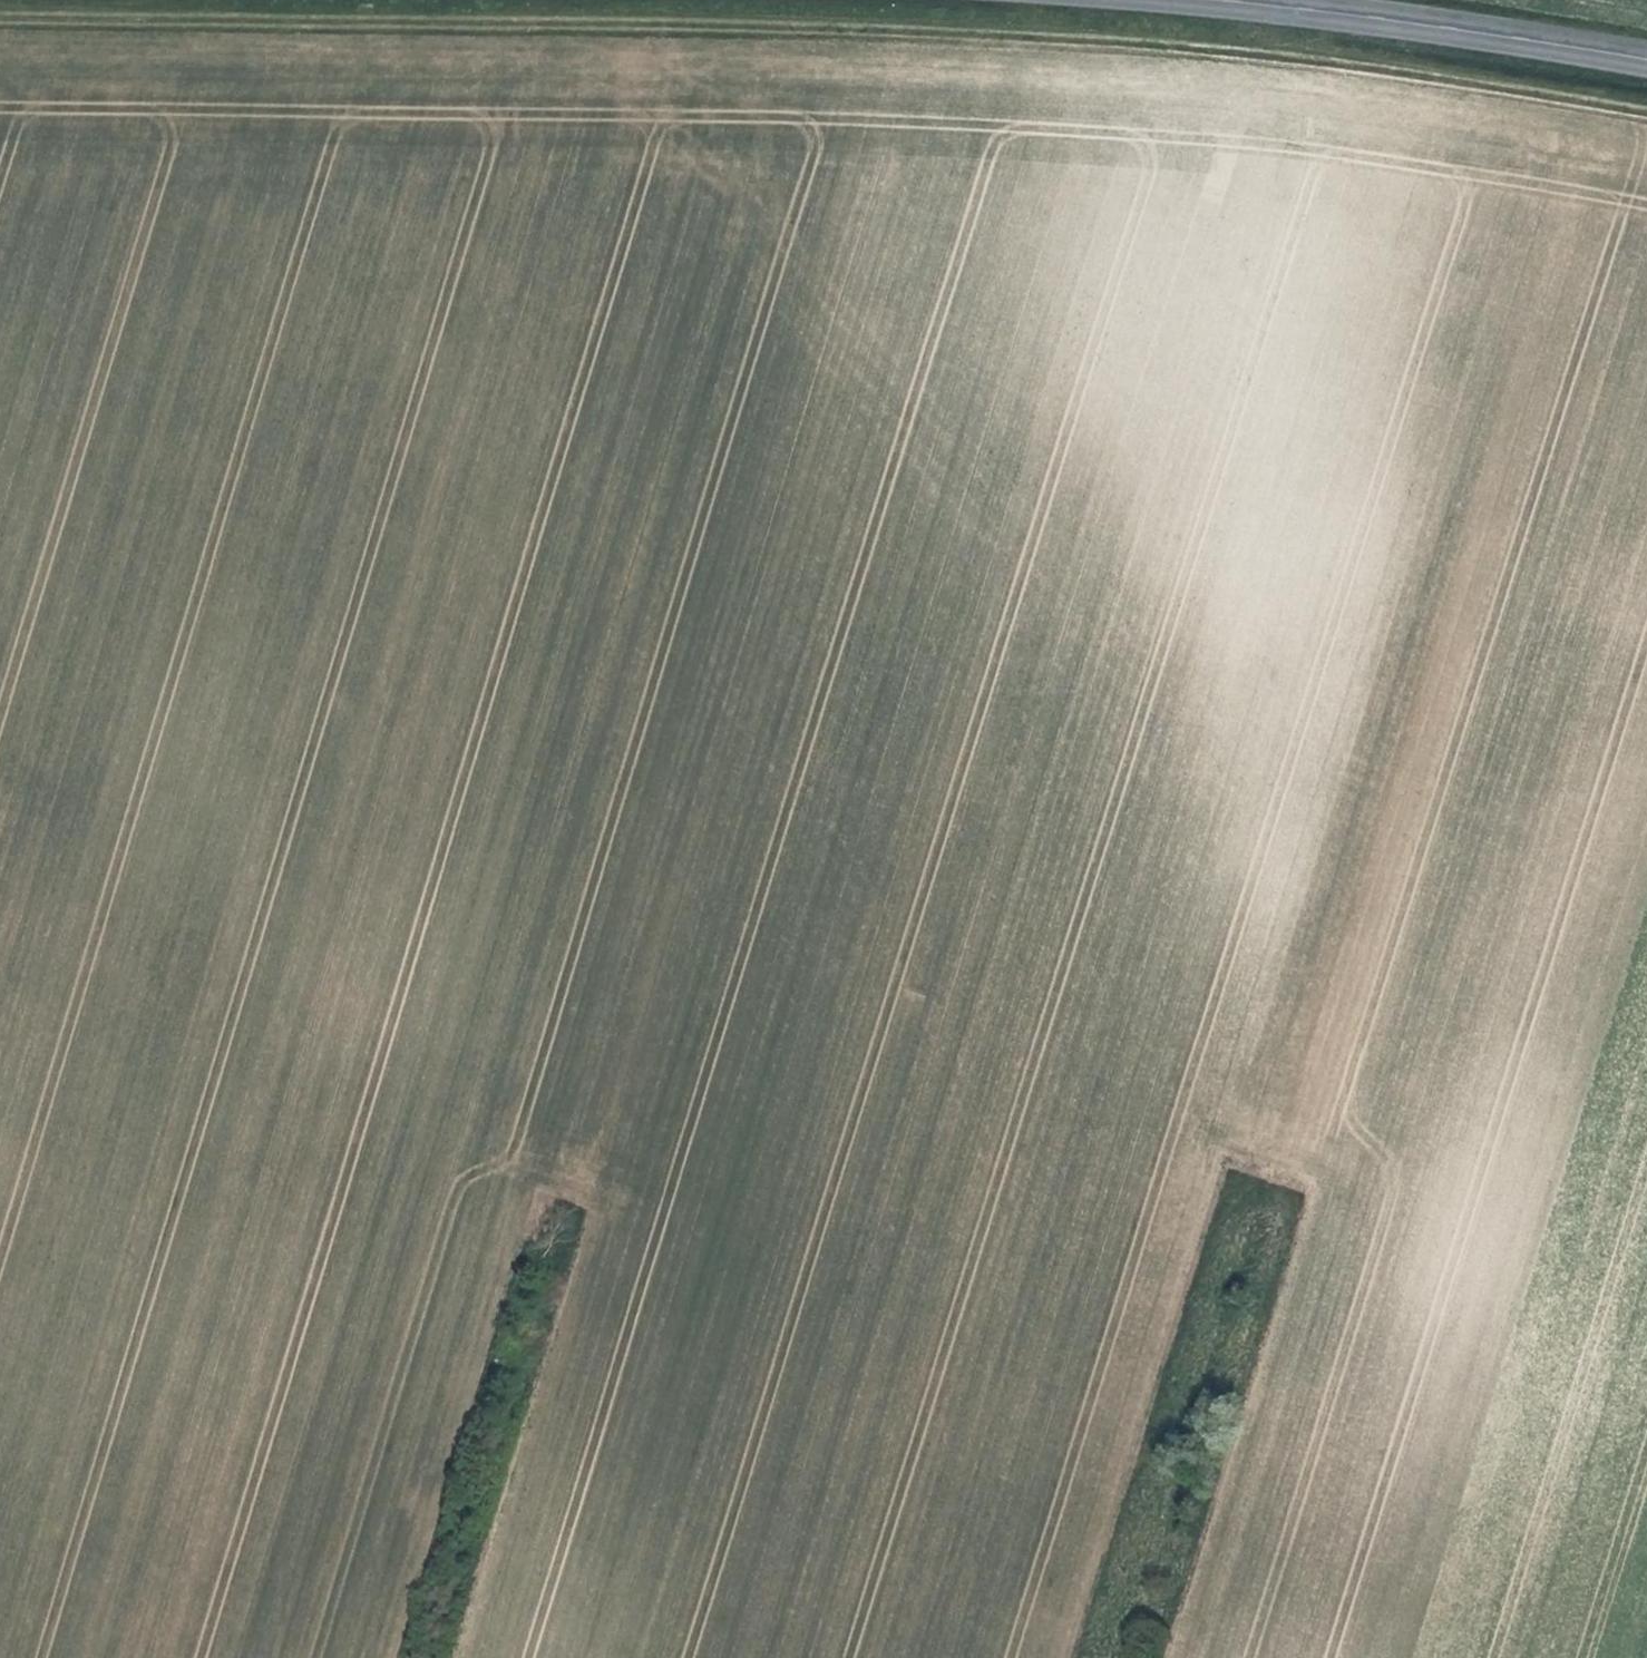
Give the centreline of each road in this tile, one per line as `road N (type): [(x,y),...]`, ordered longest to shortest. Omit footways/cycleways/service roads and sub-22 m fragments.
road 1 (tertiary): [(1646,62),(1221,0)]

